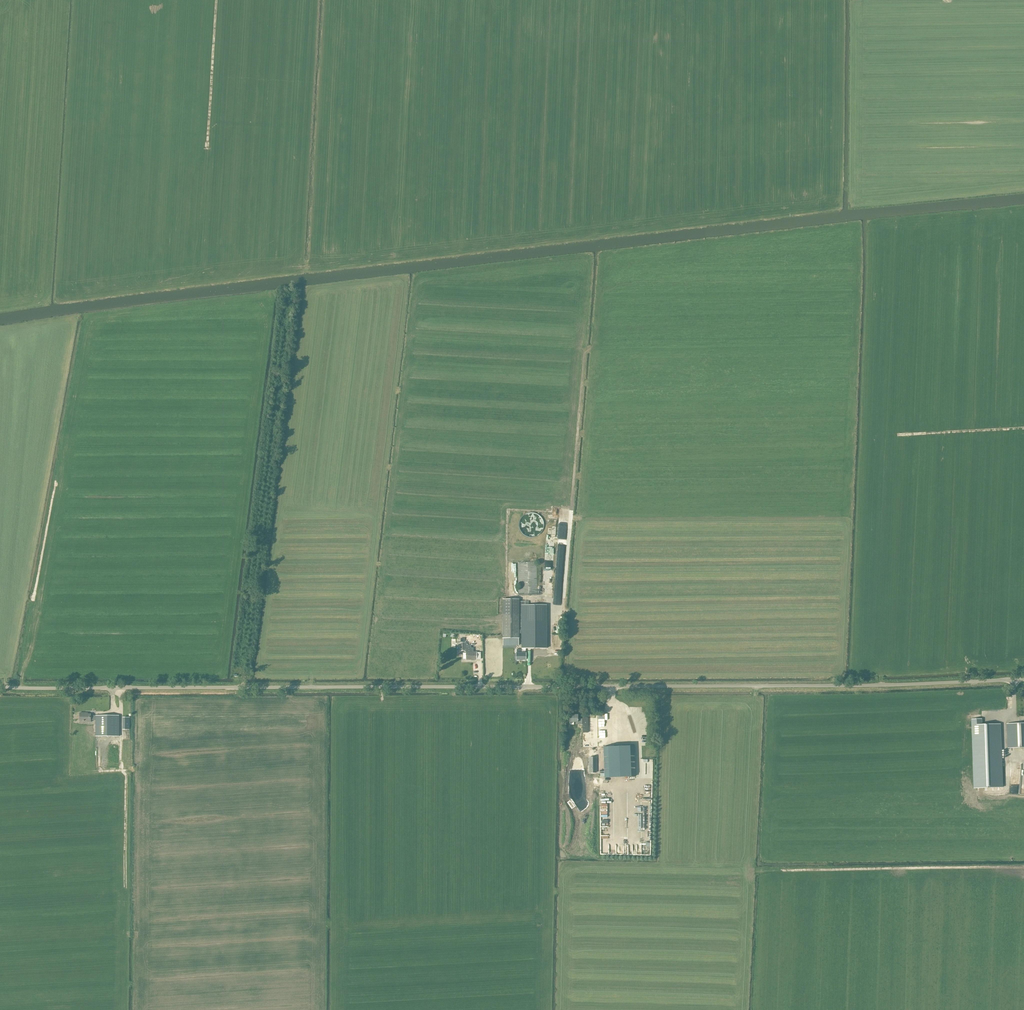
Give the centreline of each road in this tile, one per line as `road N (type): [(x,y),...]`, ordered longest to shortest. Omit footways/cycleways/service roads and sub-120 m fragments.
road 1 (unclassified): [(0,686),(1023,680)]

